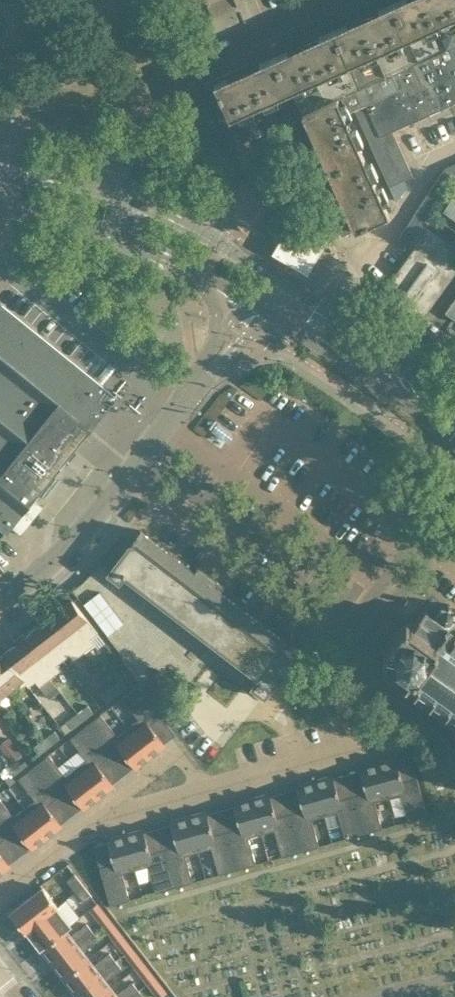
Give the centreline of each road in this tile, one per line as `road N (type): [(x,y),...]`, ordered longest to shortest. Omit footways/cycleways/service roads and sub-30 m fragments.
road 1 (residential): [(0,612),(57,567),(200,377)]
road 2 (secondary): [(276,319),(454,433)]
road 3 (secondary): [(286,292),(180,218),(118,188)]
road 4 (secondary): [(439,404),(286,292)]
road 5 (residential): [(381,743),(207,789)]
road 6 (residential): [(207,789),(177,751),(86,822)]
road 7 (residential): [(182,68),(330,0)]
road 8 (residential): [(182,68),(128,146),(118,188)]
road 9 (secondary): [(129,235),(249,302)]
road 10 (secondary): [(0,205),(129,235)]
road 11 (residential): [(207,789),(86,822)]
road 12 (residential): [(229,181),(182,68)]

